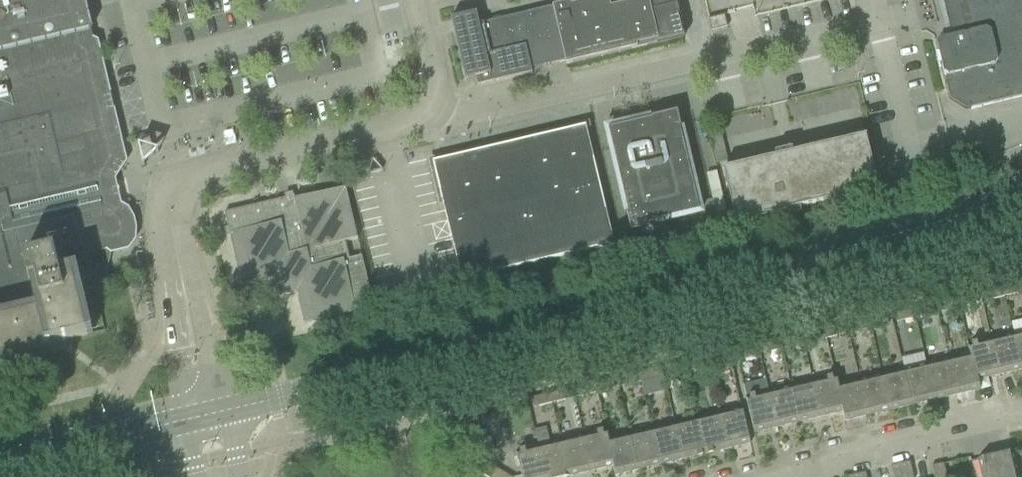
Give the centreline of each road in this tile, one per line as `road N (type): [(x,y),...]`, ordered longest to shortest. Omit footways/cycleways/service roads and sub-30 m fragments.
road 1 (primary): [(226,411),(974,227),(1021,207)]
road 2 (unclassified): [(426,107),(466,116),(912,15)]
road 3 (unclassified): [(180,279),(168,205),(175,184),(408,122),(426,107)]
road 4 (residential): [(760,476),(1021,416)]
road 5 (primary): [(0,465),(183,422)]
road 6 (unclassified): [(180,279),(183,422)]
road 7 (unclassified): [(226,411),(180,279)]

